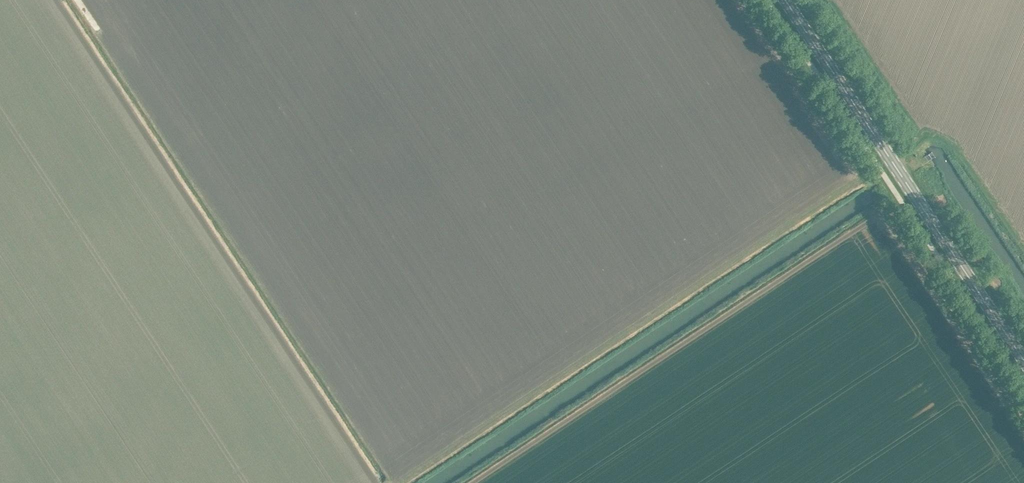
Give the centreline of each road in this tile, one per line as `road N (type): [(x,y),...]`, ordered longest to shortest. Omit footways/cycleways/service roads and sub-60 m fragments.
road 1 (secondary): [(1023,362),(785,0)]

